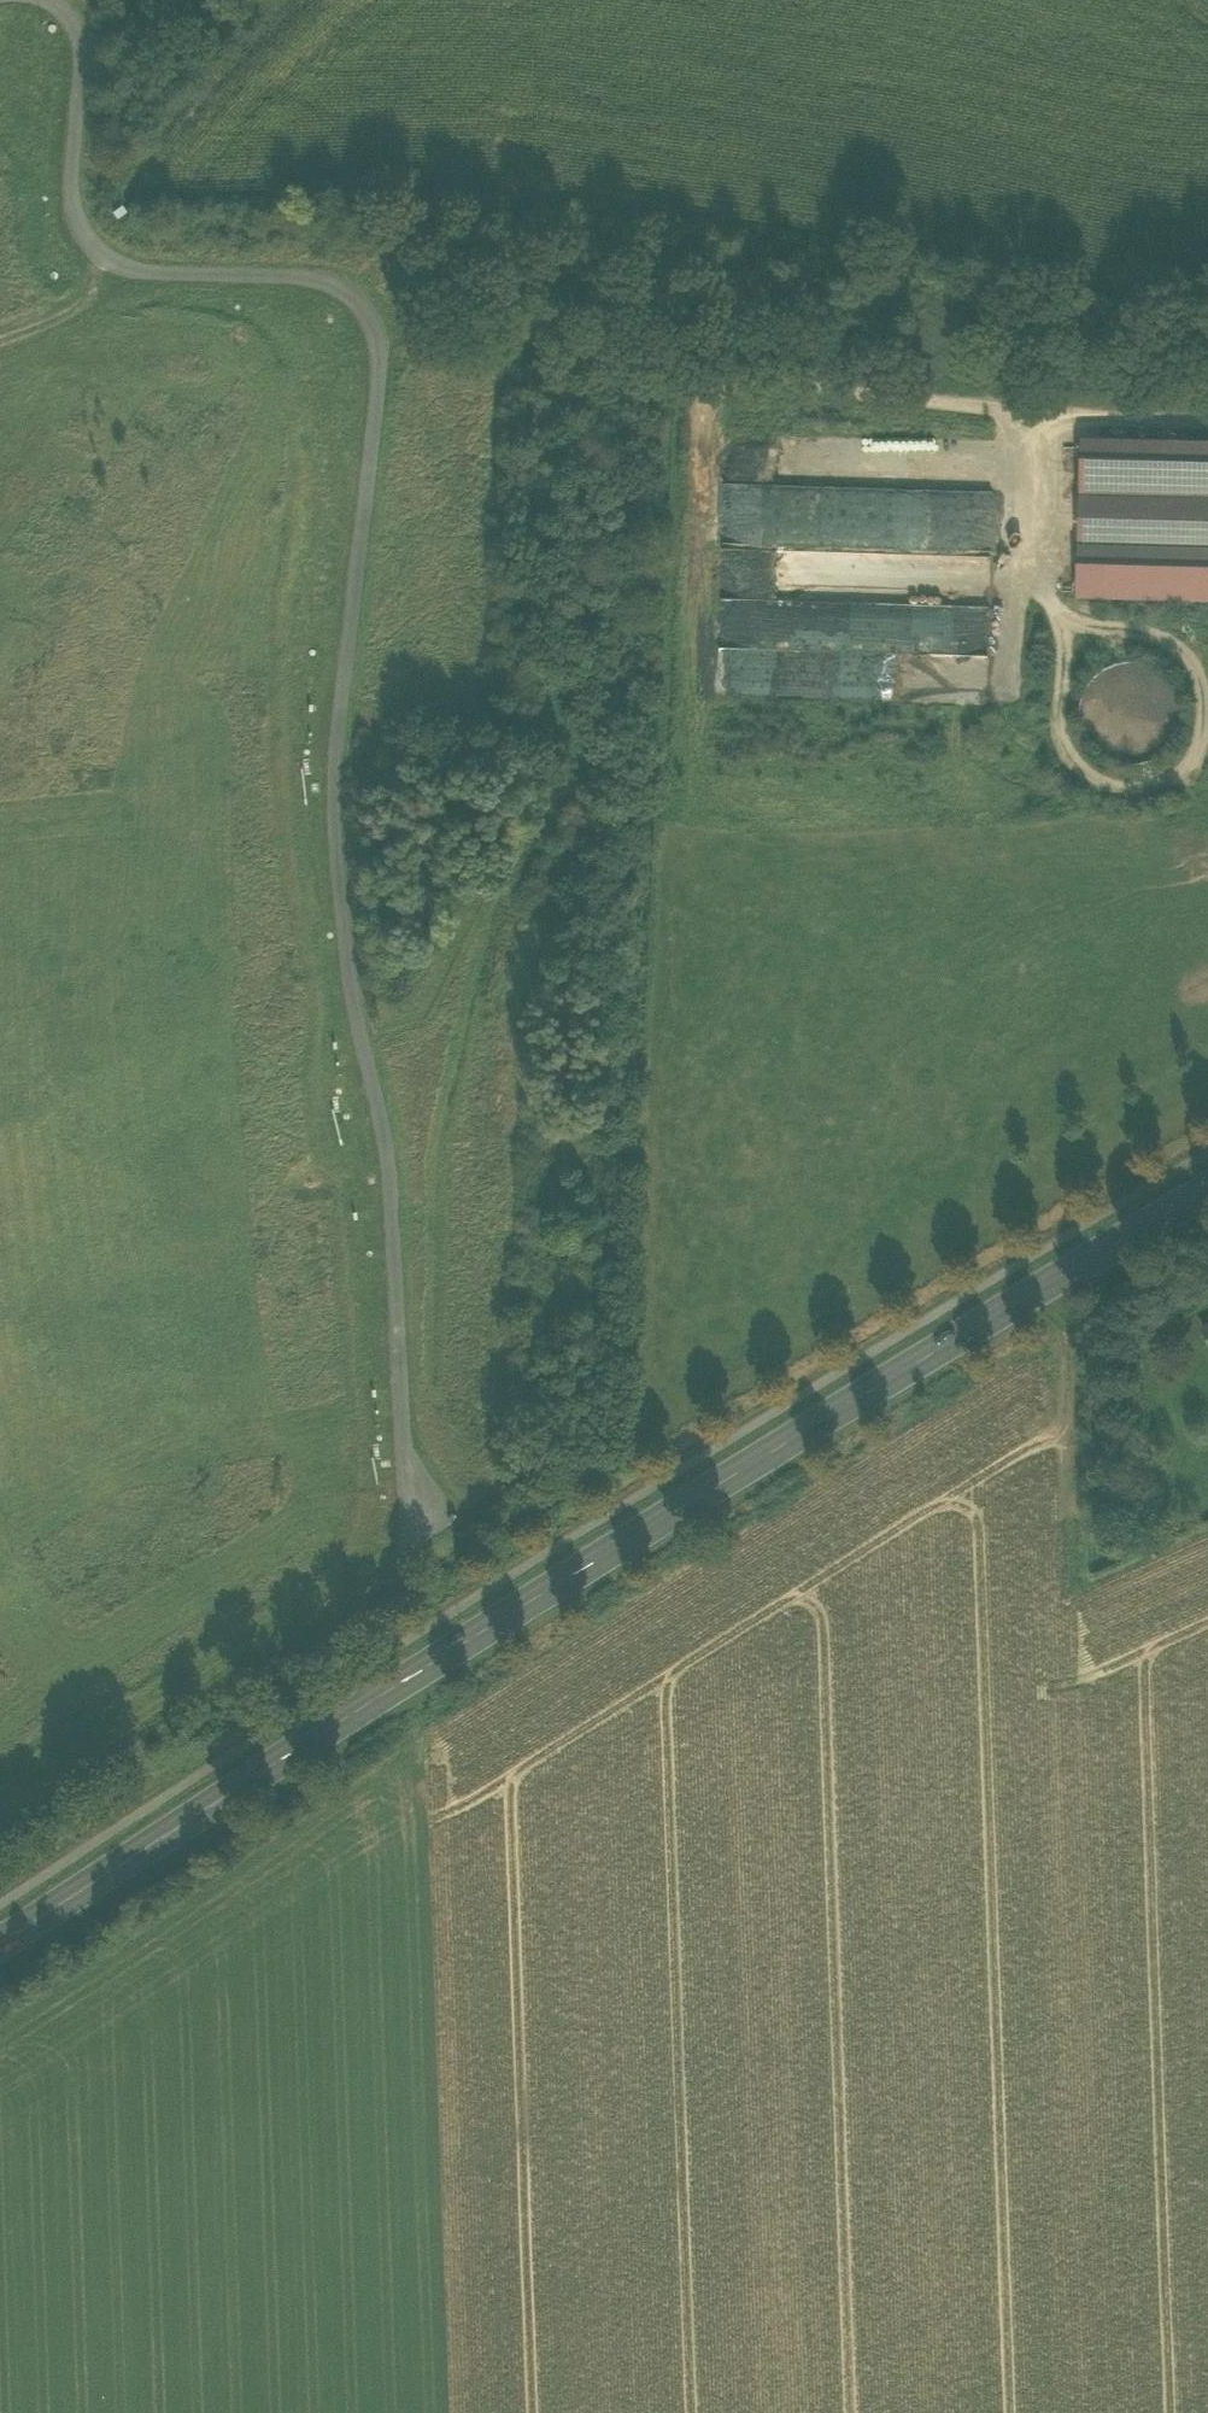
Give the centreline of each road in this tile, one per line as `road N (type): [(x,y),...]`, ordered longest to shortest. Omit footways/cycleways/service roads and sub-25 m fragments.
road 1 (primary): [(0,1943),(644,1529),(1207,1191)]

